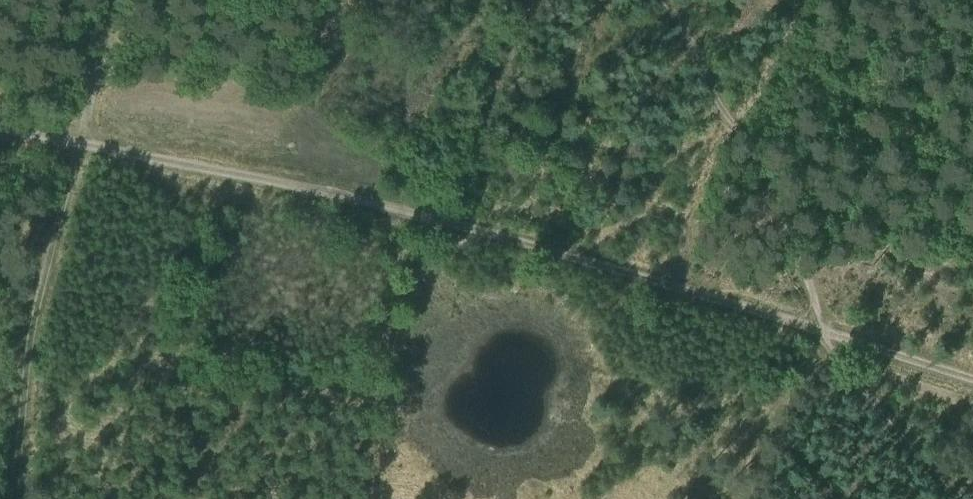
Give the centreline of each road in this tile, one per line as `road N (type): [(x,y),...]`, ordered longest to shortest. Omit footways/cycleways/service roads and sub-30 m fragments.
road 1 (track): [(0,131),(73,143),(115,0)]
road 2 (track): [(761,132),(823,335)]
road 3 (track): [(956,498),(823,335)]
road 4 (track): [(671,0),(761,132)]
road 5 (track): [(823,335),(972,379)]
road 6 (track): [(684,290),(823,335)]

